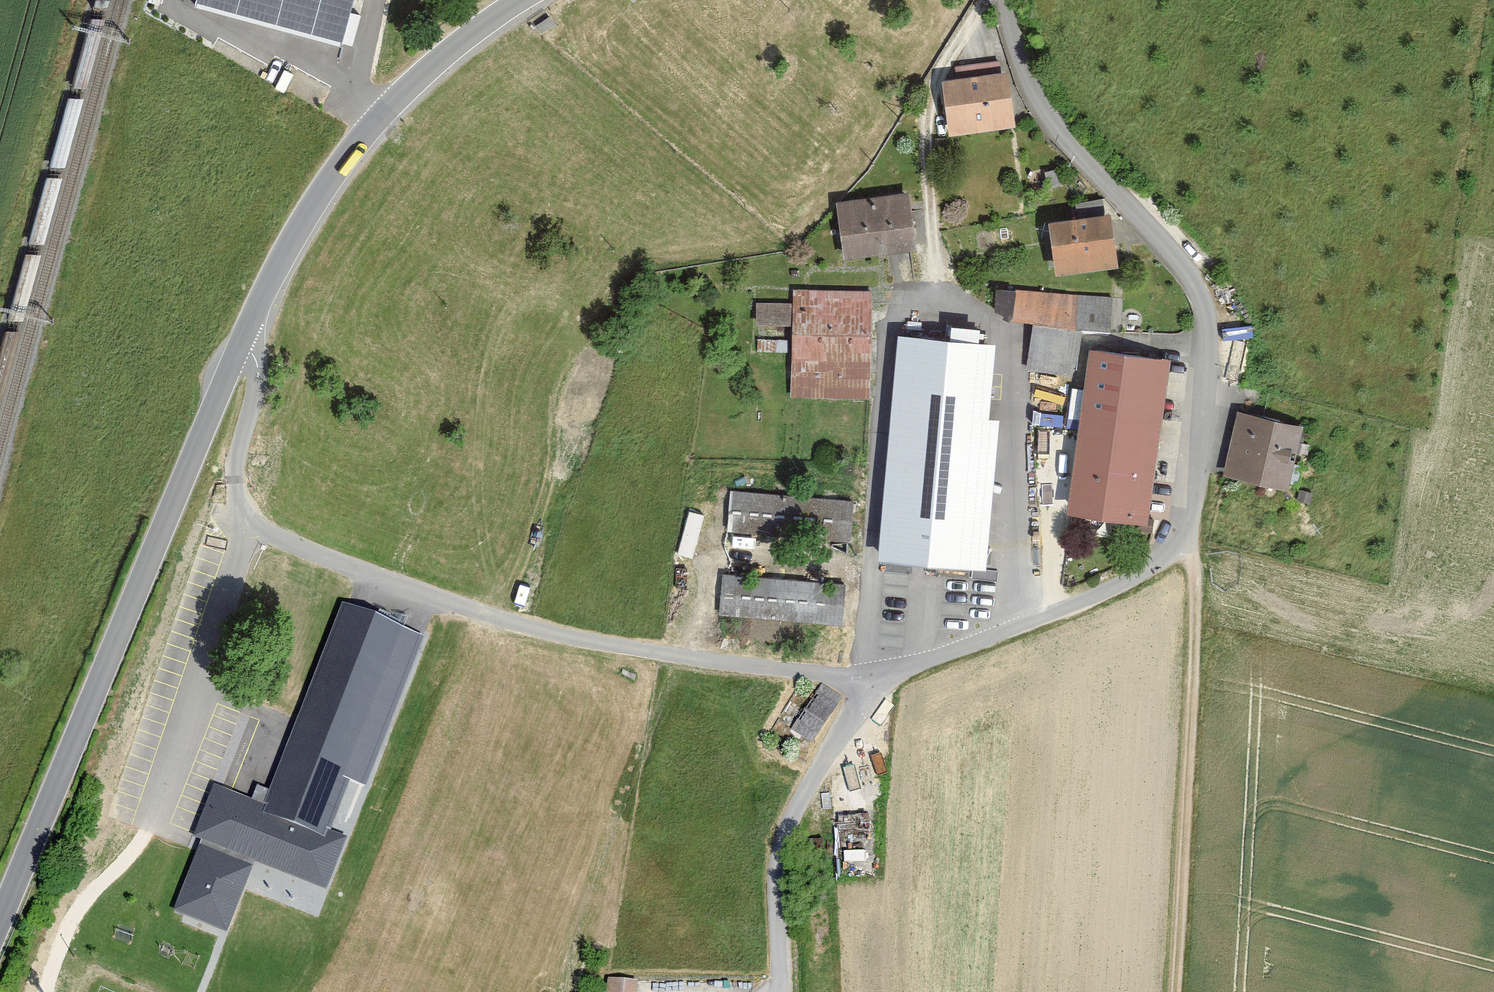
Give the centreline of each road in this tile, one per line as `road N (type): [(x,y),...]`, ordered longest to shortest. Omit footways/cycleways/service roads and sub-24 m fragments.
road 1 (unclassified): [(1004,0),(1012,50),(1040,109),(1199,295),(1202,375),(1190,497),(1154,557),(1087,597),(871,677),(790,673),(569,639),(350,569),(222,508)]
road 2 (track): [(989,0),(945,56),(922,119),(933,294),(887,319),(872,431),(871,677),(780,837),(778,991)]
road 3 (tertiary): [(248,322),(0,916)]
road 4 (track): [(1190,497),(1196,603),(1174,991)]
road 5 (tertiary): [(518,0),(467,34),(384,109),(299,225),(248,322)]
road 6 (unclassified): [(222,508),(221,571),(153,780)]
road 7 (unclassified): [(248,322),(256,376),(222,508)]

